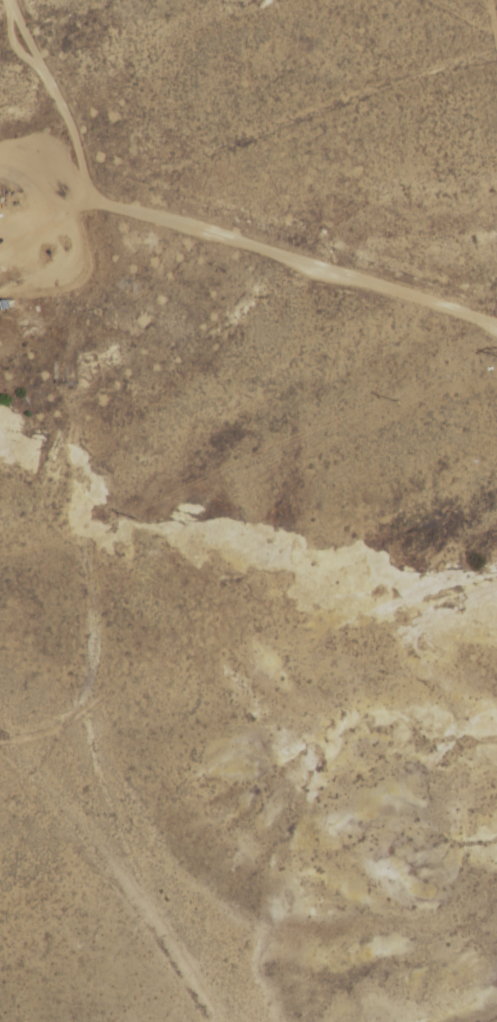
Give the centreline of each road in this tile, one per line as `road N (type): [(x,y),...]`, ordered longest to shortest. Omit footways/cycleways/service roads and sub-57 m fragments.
road 1 (residential): [(0,729),(60,725),(86,703),(100,669),(102,617),(86,507)]

